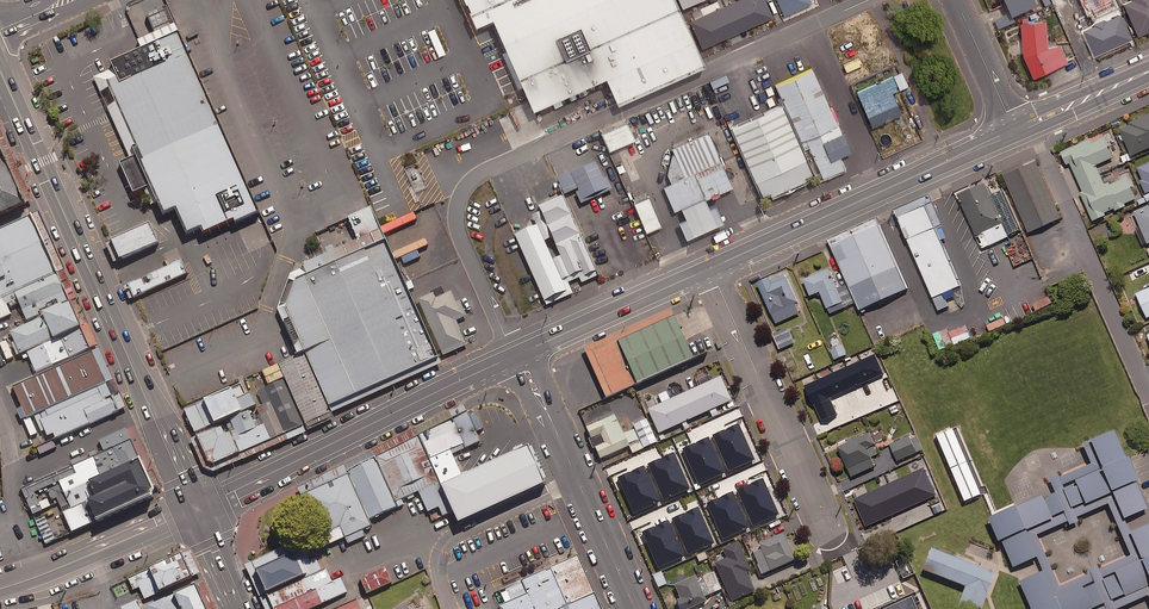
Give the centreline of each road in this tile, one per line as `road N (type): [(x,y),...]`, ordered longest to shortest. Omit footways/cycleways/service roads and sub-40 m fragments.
road 1 (primary): [(198,508),(0,70)]
road 2 (secondary): [(518,355),(198,508)]
road 3 (secondary): [(1015,130),(710,268)]
road 4 (residential): [(828,531),(710,268)]
road 5 (residential): [(518,355),(634,608)]
road 6 (secondary): [(198,508),(0,588)]
road 7 (secondary): [(710,268),(518,355)]
road 8 (secondary): [(1148,71),(1015,130)]
road 9 (residential): [(957,0),(1015,130)]

